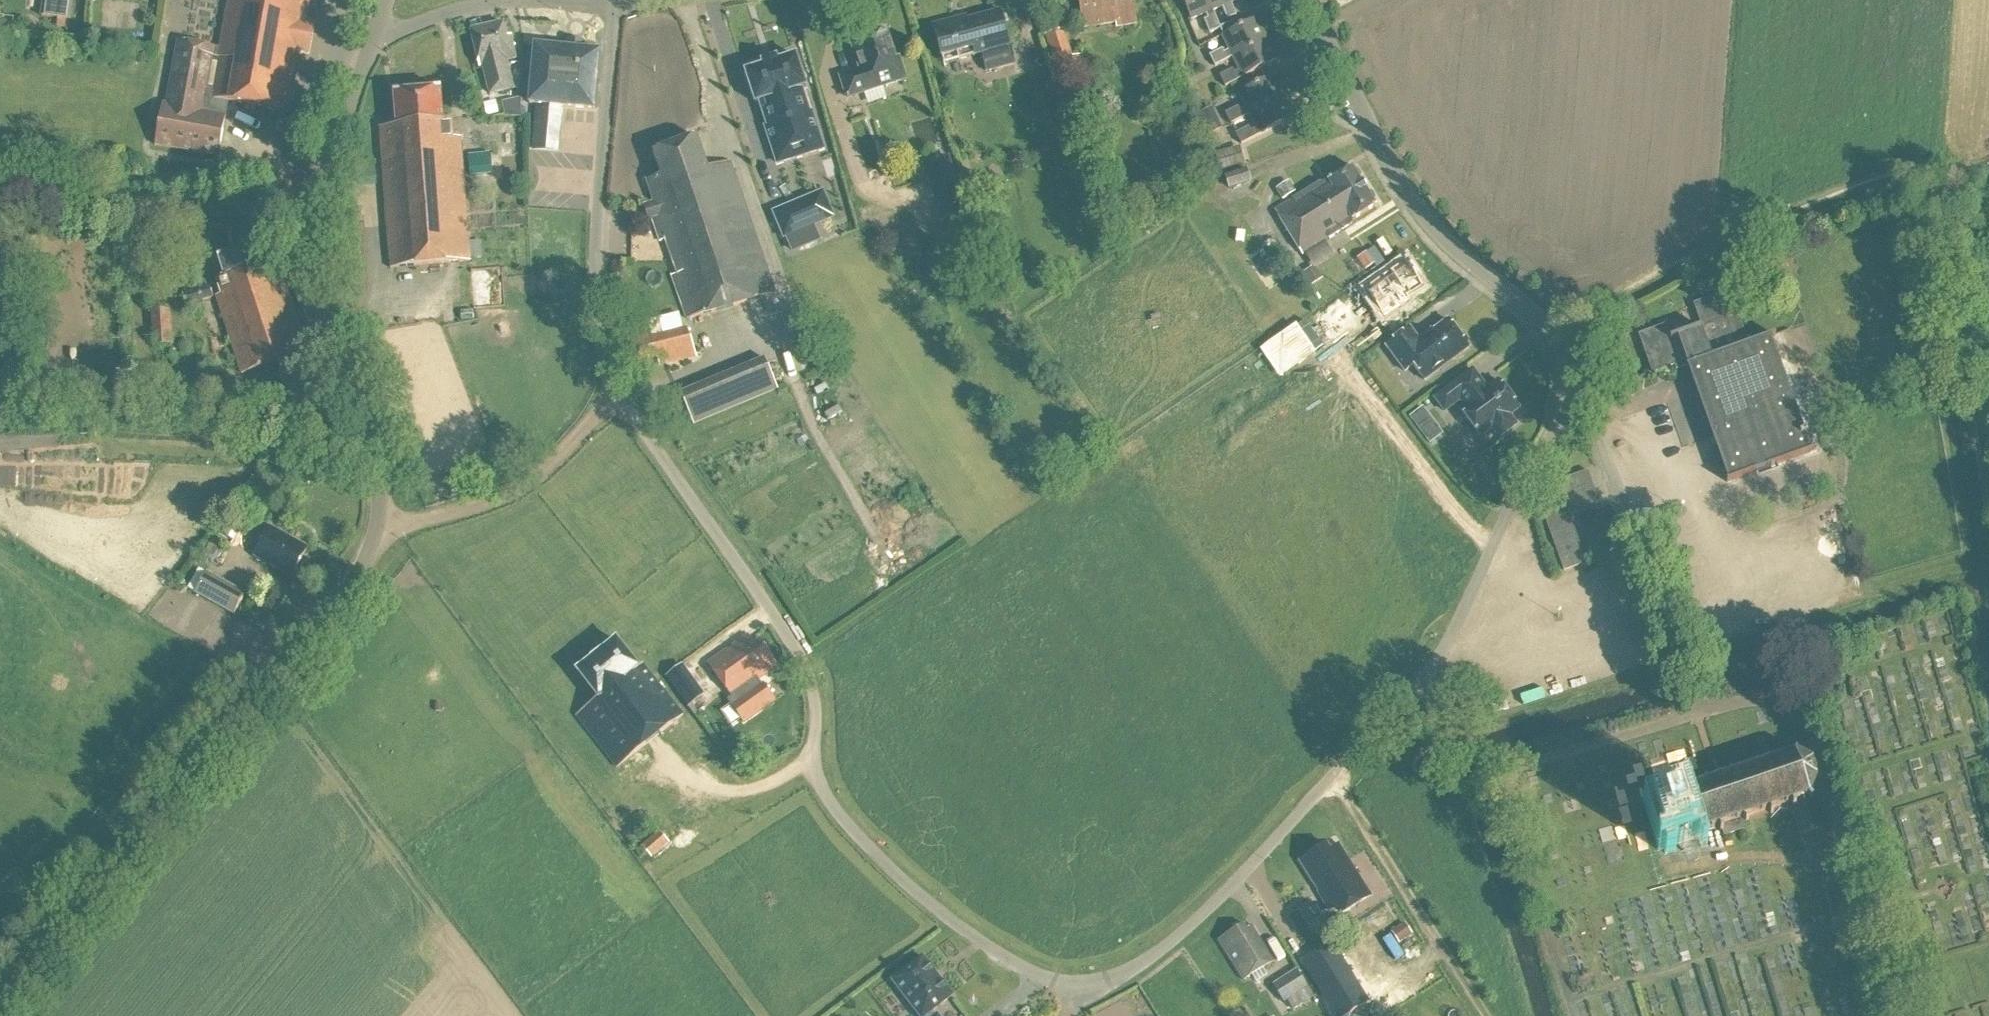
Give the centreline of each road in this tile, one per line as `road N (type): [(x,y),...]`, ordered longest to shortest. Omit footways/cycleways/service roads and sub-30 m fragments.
road 1 (residential): [(621,402),(786,635),(814,706),(813,773),(875,855),(968,935),(1074,993),(1133,970),(1230,891),(1425,675),(1569,389),(1552,337),(1412,205),(1345,96),(1300,0)]
road 2 (unclassified): [(0,1009),(346,598),(372,550),(377,479),(306,279),(316,210)]
road 3 (residential): [(621,402),(604,364),(596,304),(612,8)]
road 4 (residential): [(316,210),(0,205)]
road 5 (track): [(1332,778),(1484,1015)]
road 6 (track): [(379,519),(432,516),(519,487),(621,402)]
road 7 (residential): [(374,41),(498,3),(612,8)]
road 8 (unclassified): [(316,210),(374,41)]

